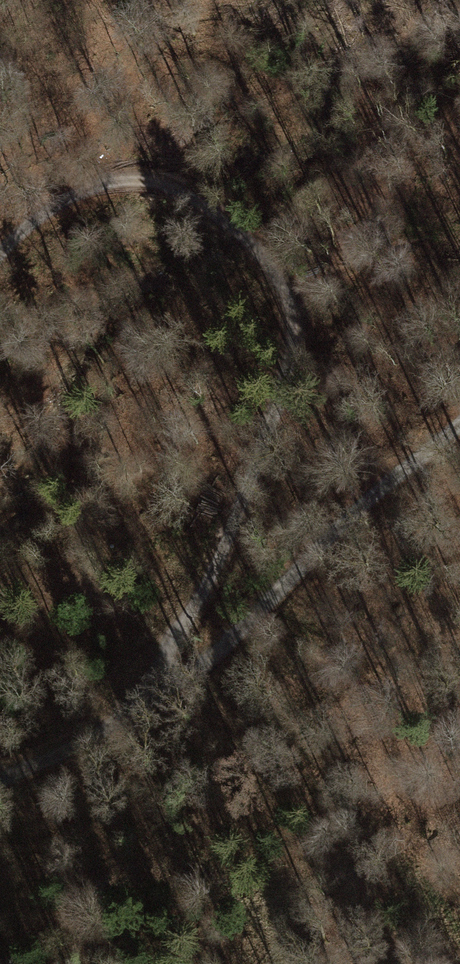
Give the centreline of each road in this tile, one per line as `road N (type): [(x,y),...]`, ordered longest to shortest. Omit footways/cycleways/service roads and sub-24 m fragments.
road 1 (track): [(0,251),(85,185),(186,191),(258,231),(295,314),(235,533),(141,713)]
road 2 (track): [(459,421),(272,613),(141,713),(0,784)]

